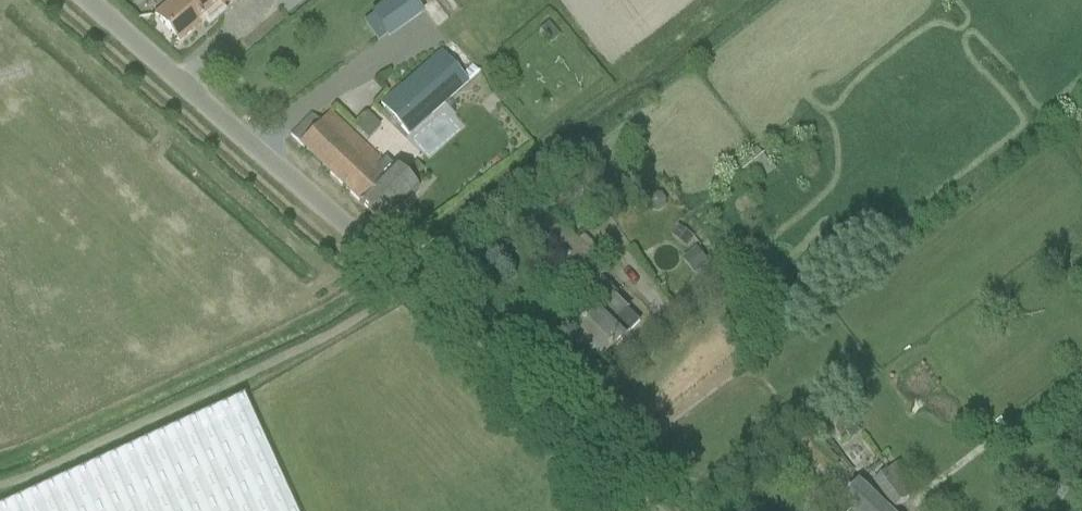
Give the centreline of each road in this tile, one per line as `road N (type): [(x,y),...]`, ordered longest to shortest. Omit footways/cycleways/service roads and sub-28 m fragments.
road 1 (unclassified): [(646,510),(85,0)]

